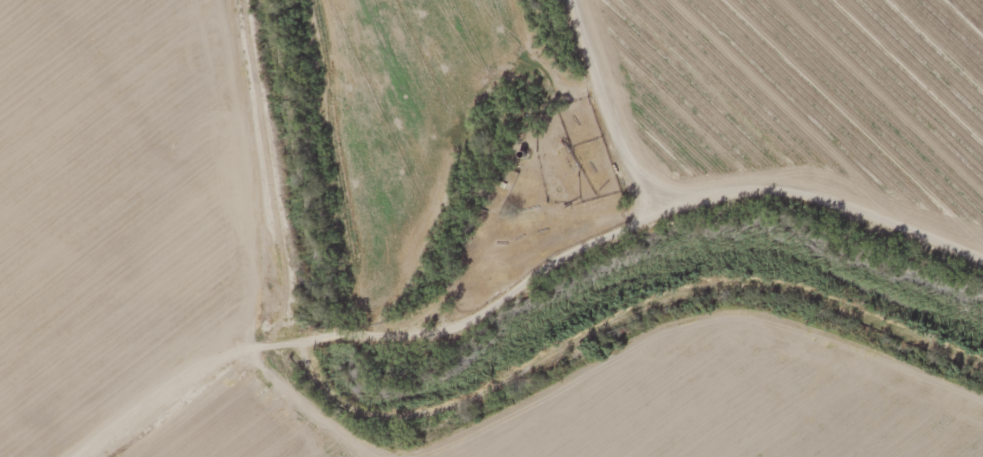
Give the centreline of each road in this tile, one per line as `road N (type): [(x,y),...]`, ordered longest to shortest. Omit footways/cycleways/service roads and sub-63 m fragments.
road 1 (residential): [(982,362),(813,288),(738,287),(681,297),(614,327),(440,421),(402,423),(366,412),(335,389),(314,359)]
road 2 (residential): [(982,272),(833,216),(763,200),(669,205),(636,185),(617,151),(569,0)]
road 3 (residential): [(314,359),(343,340),(423,319),(669,205)]

